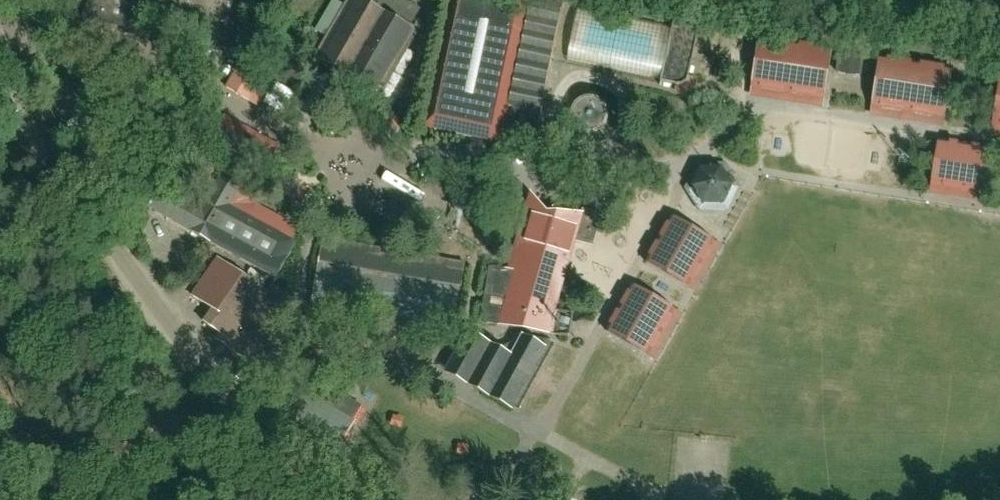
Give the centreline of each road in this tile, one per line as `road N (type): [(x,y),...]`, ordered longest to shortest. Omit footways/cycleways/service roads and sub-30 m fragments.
road 1 (unclassified): [(308,499),(67,163),(0,49)]

